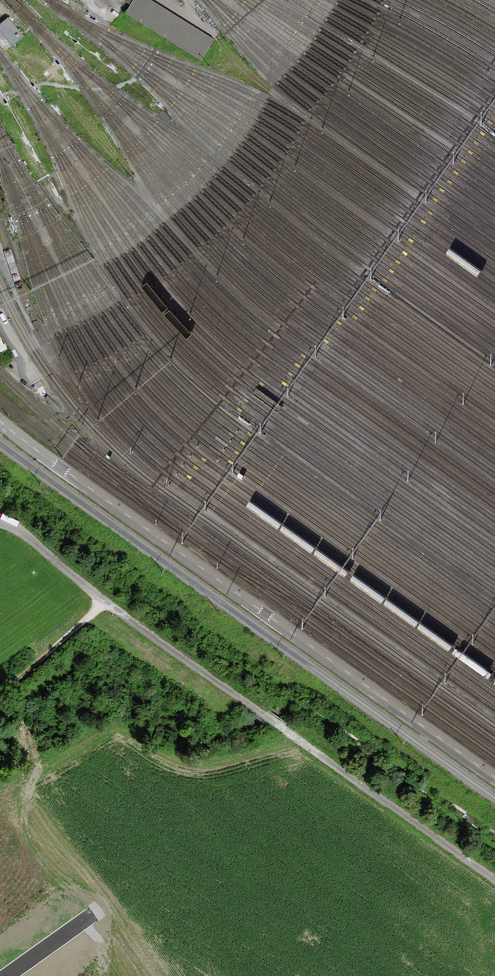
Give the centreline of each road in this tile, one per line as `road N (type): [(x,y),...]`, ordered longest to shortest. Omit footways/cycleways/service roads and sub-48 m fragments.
road 1 (residential): [(494,880),(0,521)]
road 2 (track): [(0,695),(104,600)]

